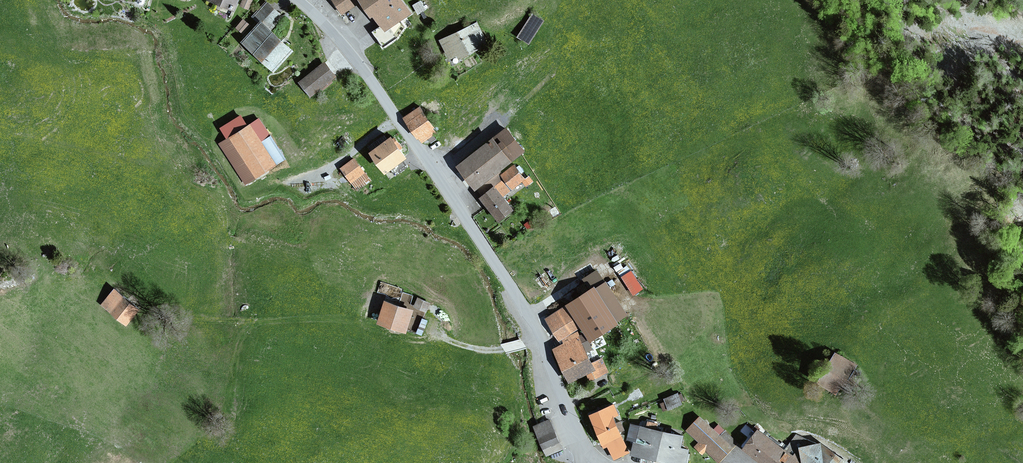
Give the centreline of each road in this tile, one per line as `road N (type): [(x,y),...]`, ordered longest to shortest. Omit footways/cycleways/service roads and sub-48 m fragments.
road 1 (tertiary): [(585,447),(516,294),(397,115),(299,0)]
road 2 (track): [(162,318),(344,321),(419,341),(439,338)]

